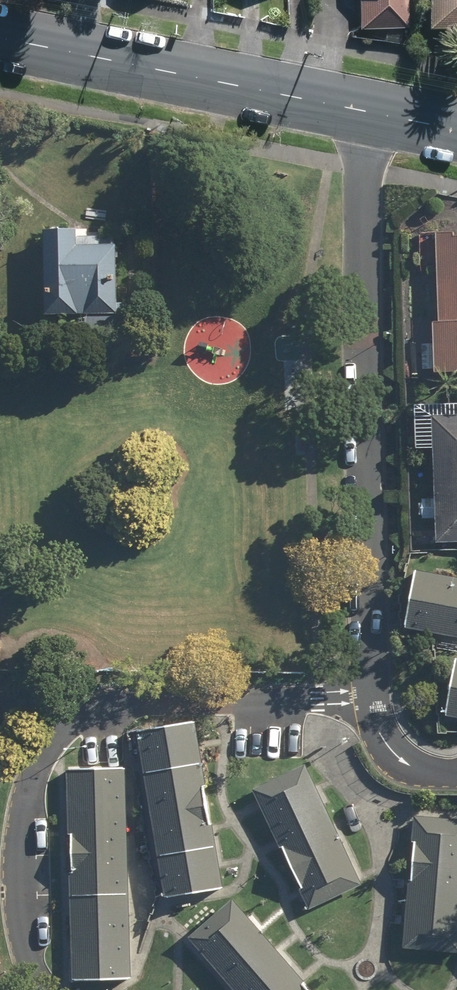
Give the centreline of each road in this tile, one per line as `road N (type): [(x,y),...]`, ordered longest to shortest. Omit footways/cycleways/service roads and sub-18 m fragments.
road 1 (secondary): [(456,129),(0,37)]

